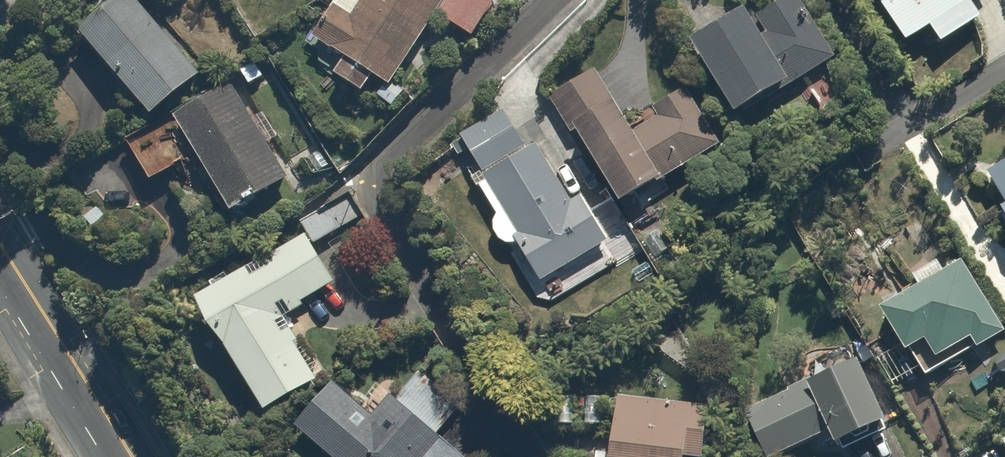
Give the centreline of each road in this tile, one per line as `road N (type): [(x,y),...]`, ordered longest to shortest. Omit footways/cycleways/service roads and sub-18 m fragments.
road 1 (tertiary): [(0,261),(123,456)]

